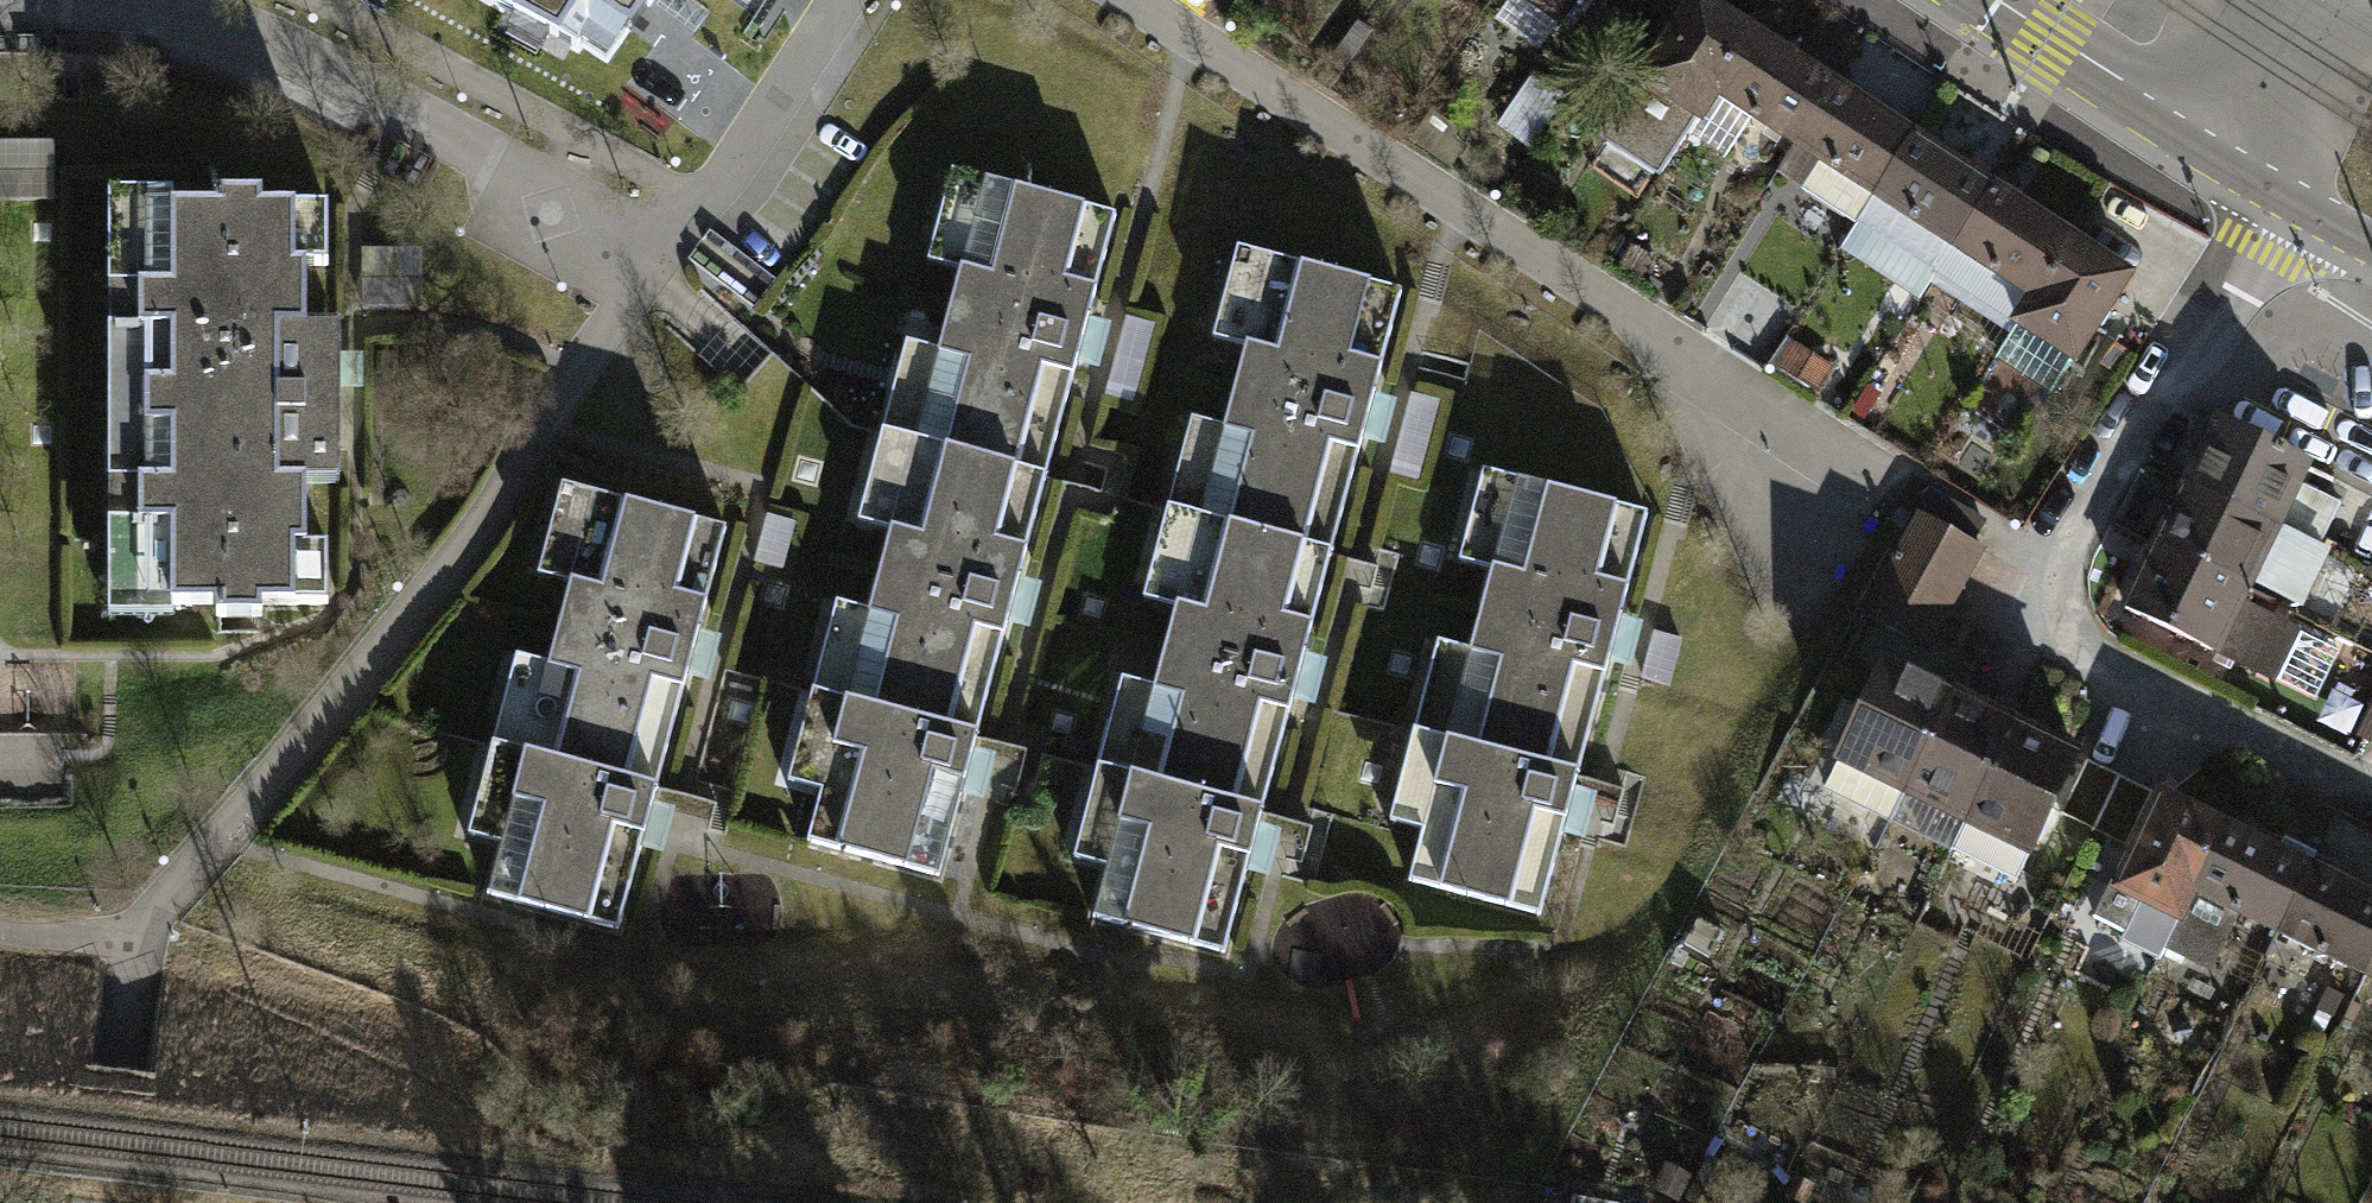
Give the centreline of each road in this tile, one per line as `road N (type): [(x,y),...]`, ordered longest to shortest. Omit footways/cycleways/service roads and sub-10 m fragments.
road 1 (residential): [(2284,194),(2042,555),(2035,585),(2045,627),(2085,660),(2371,800)]
road 2 (residential): [(139,951),(149,914),(423,603),(658,258)]
road 3 (residential): [(0,0),(174,12),(250,34),(338,75),(658,258)]
road 4 (residential): [(658,258),(839,0)]
road 5 (secondary): [(1997,0),(2212,143)]
road 6 (track): [(104,1202),(139,951)]
road 7 (secondary): [(2212,143),(2275,0)]

